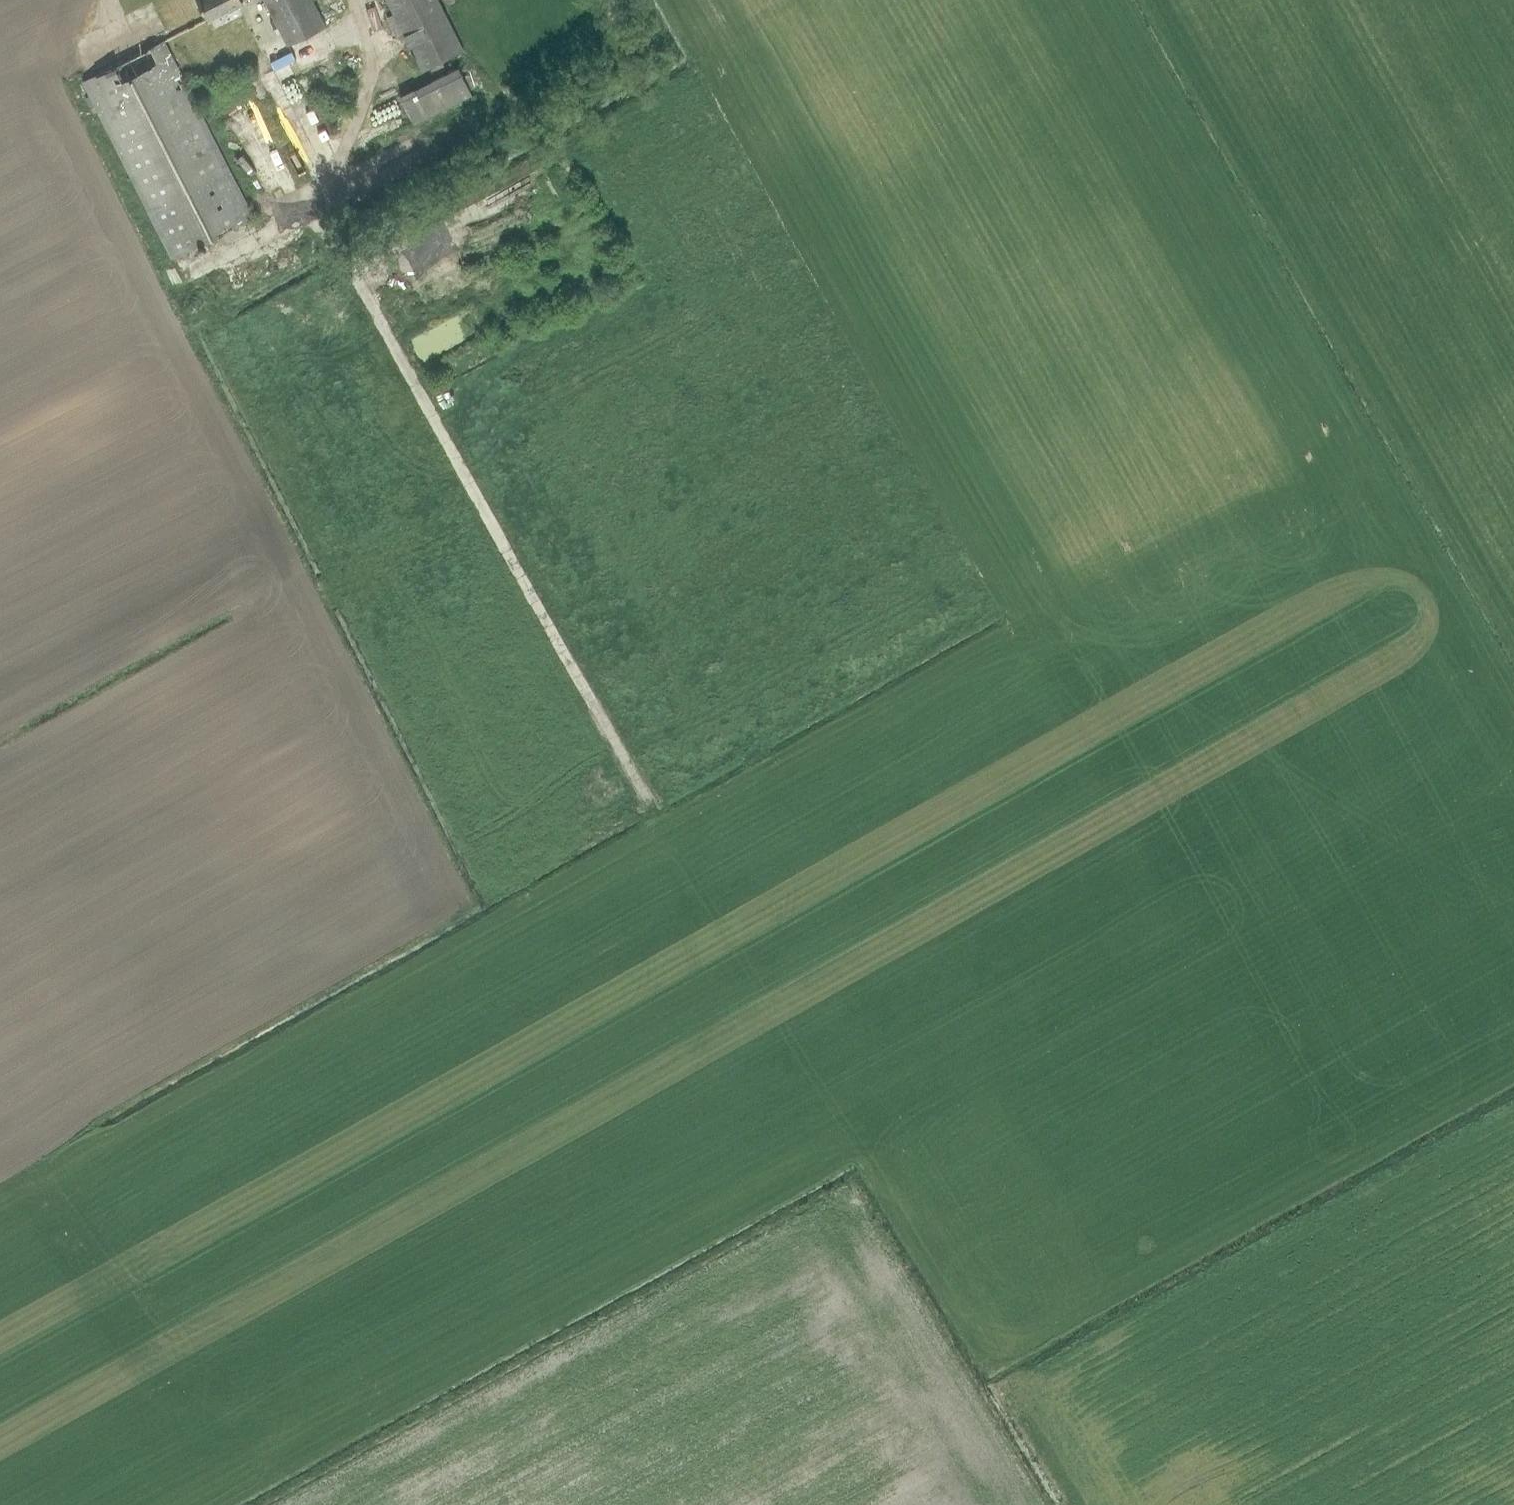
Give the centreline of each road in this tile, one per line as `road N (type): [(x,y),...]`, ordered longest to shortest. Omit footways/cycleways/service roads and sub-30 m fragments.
road 1 (track): [(356,0),(369,47),(368,86),(314,212)]

